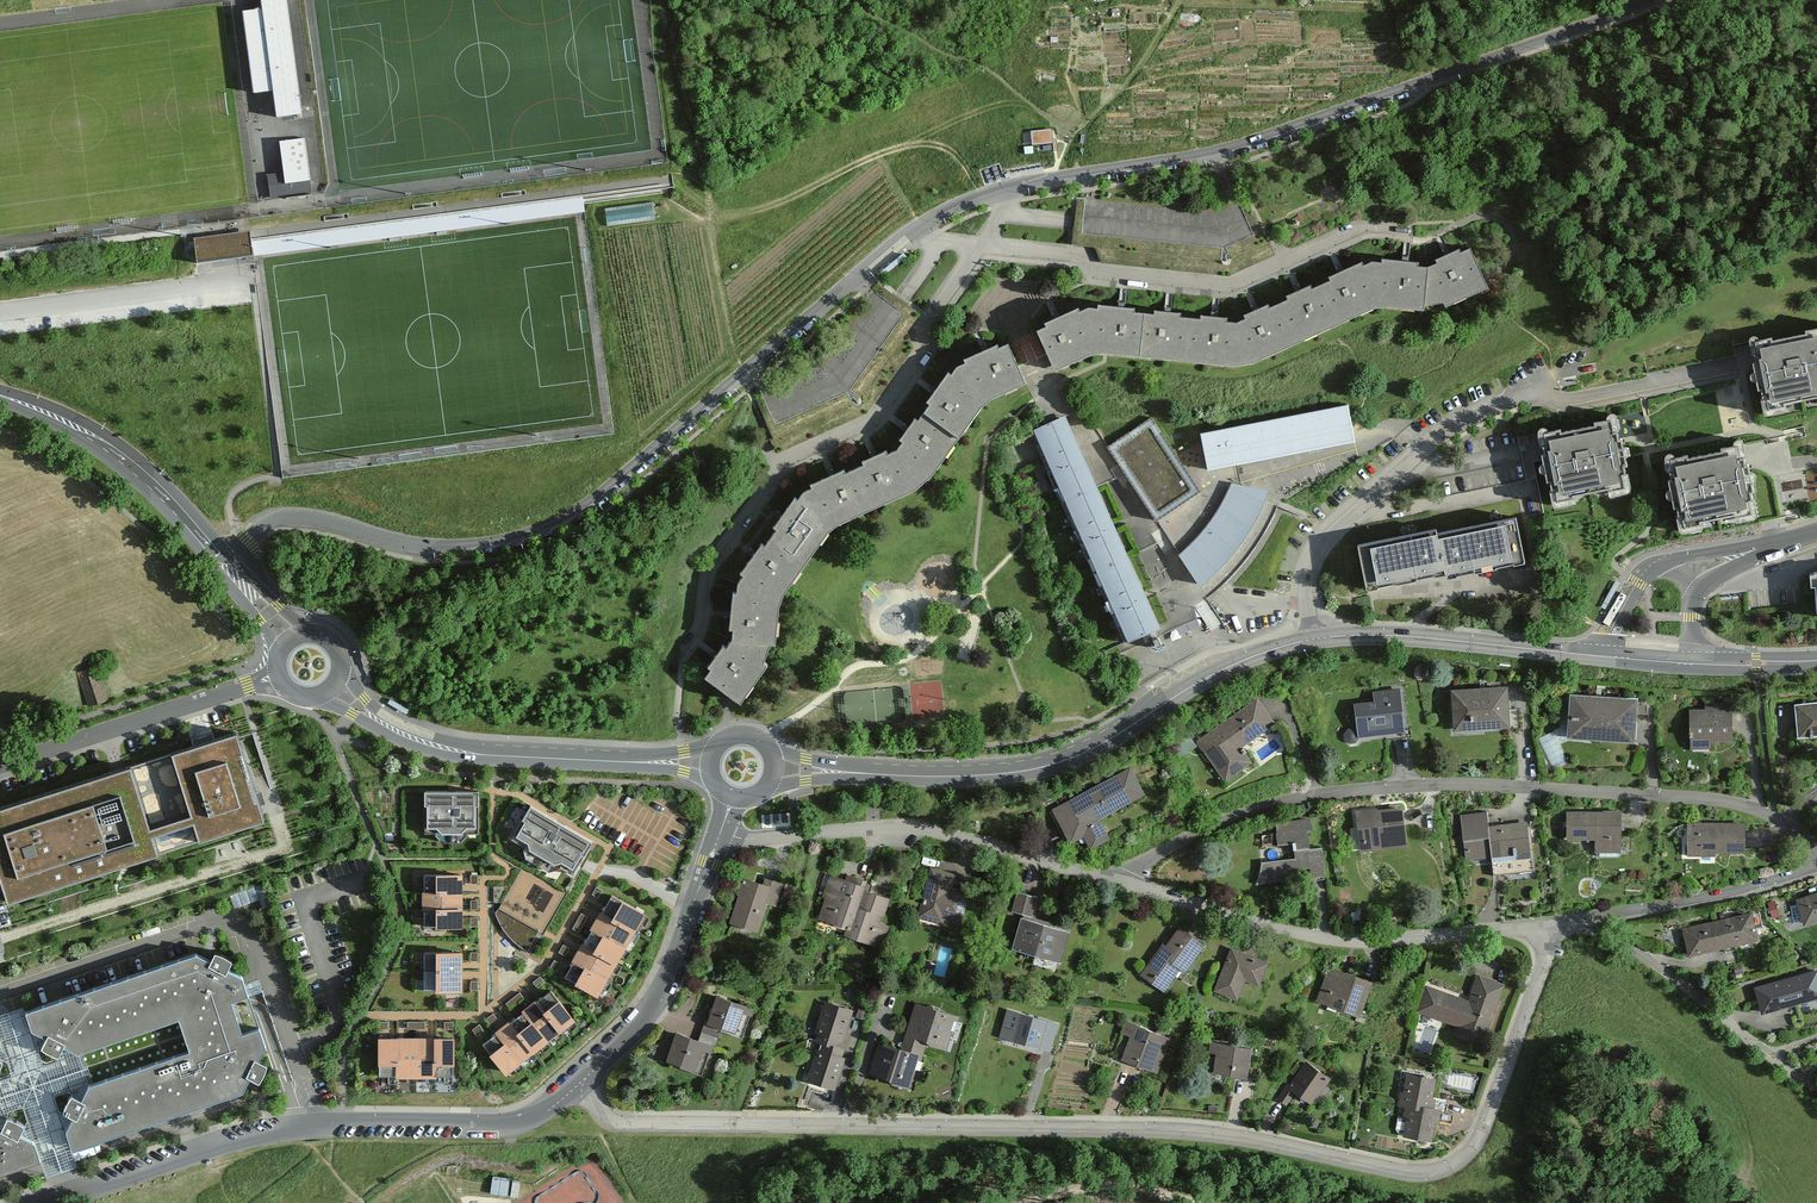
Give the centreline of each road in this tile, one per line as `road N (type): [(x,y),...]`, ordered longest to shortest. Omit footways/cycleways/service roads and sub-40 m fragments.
road 1 (tertiary): [(224,563),(267,522),(283,519),(325,521),(431,550),(531,538),(585,513),(901,238),(959,204),(1211,153),(1649,0)]
road 2 (residential): [(1562,930),(1479,1136),(1451,1163),(1416,1171),(1244,1137),(1170,1132),(622,1122),(606,1115),(581,1082)]
road 3 (residential): [(1121,880),(1231,817),(1372,787),(1492,784),(1711,798),(1776,815),(1816,847)]
road 4 (residential): [(581,1082),(535,1116),(513,1121),(311,1121),(21,1202)]
road 5 (secondary): [(1313,639),(1236,663),(1095,749),(1041,769),(965,779),(776,768)]
road 6 (residential): [(1562,930),(1342,944),(1121,880)]
road 7 (residential): [(1121,880),(911,828),(744,839),(720,833)]
road 8 (residential): [(1313,639),(1307,586),(1326,540),(1478,416),(1543,390)]
road 9 (residential): [(1816,1082),(1597,934),(1562,930)]
road 10 (secondary): [(1604,657),(1396,636),(1313,639)]
road 11 (residential): [(278,677),(0,765)]
road 12 (residential): [(720,833),(647,1011),(581,1082)]
road 13 (secondary): [(224,563),(104,444),(0,396)]
road 14 (residential): [(1816,867),(1562,930)]
road 15 (secondary): [(711,763),(484,755)]
road 16 (secondary): [(316,699),(417,749),(484,755)]
road 17 (secondary): [(484,755),(397,723),(342,672)]
road 18 (track): [(1202,1202),(1123,1186),(1067,1202)]
road 19 (secondary): [(1816,662),(1694,664)]

